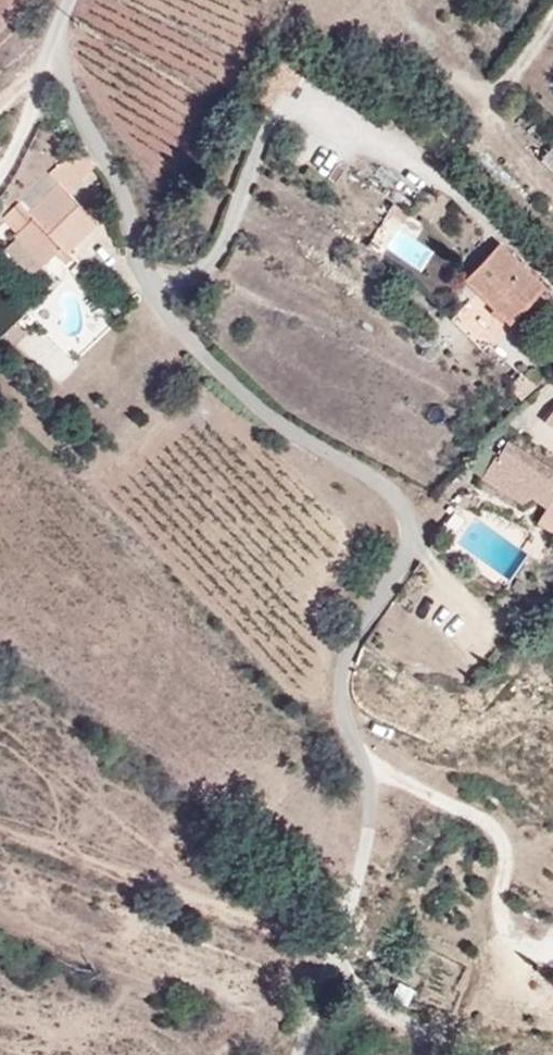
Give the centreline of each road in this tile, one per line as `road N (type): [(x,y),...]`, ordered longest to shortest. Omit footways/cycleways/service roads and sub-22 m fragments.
road 1 (unclassified): [(303,1054),(352,923),(385,778),(340,701),(365,636),(399,581),(412,540),(410,506),(385,479),(303,434),(215,371),(162,308),(51,40)]

